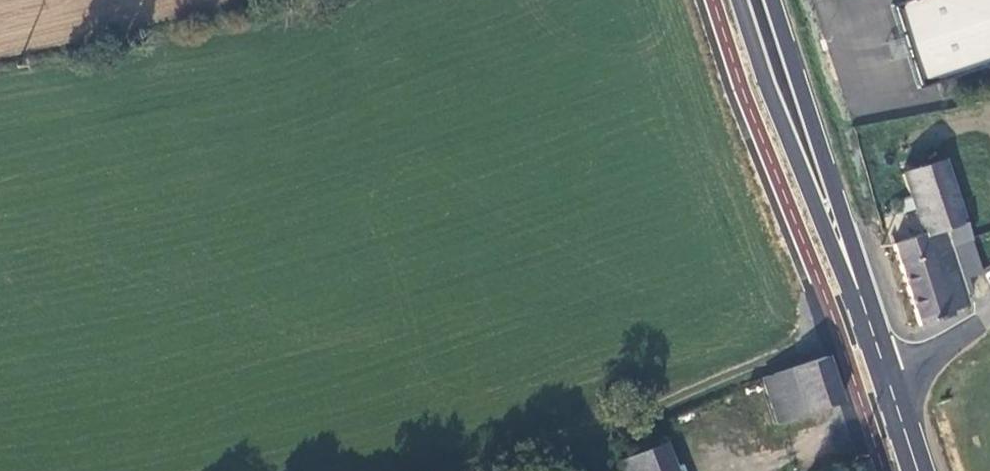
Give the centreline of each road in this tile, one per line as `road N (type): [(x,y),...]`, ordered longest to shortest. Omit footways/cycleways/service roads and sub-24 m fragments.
road 1 (secondary): [(741,0),(904,470)]
road 2 (track): [(859,330),(463,470)]
road 3 (secondary): [(898,380),(778,0)]

